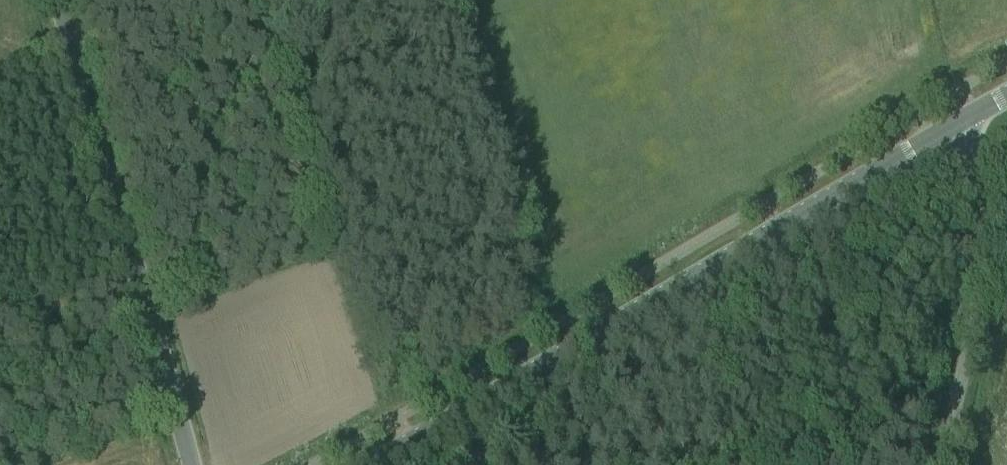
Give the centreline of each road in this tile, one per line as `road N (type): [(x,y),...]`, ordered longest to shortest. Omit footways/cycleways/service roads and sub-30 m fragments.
road 1 (tertiary): [(376,464),(961,121)]
road 2 (unclassified): [(192,464),(67,0)]
road 3 (unclassified): [(951,464),(996,258),(994,213),(961,121)]

